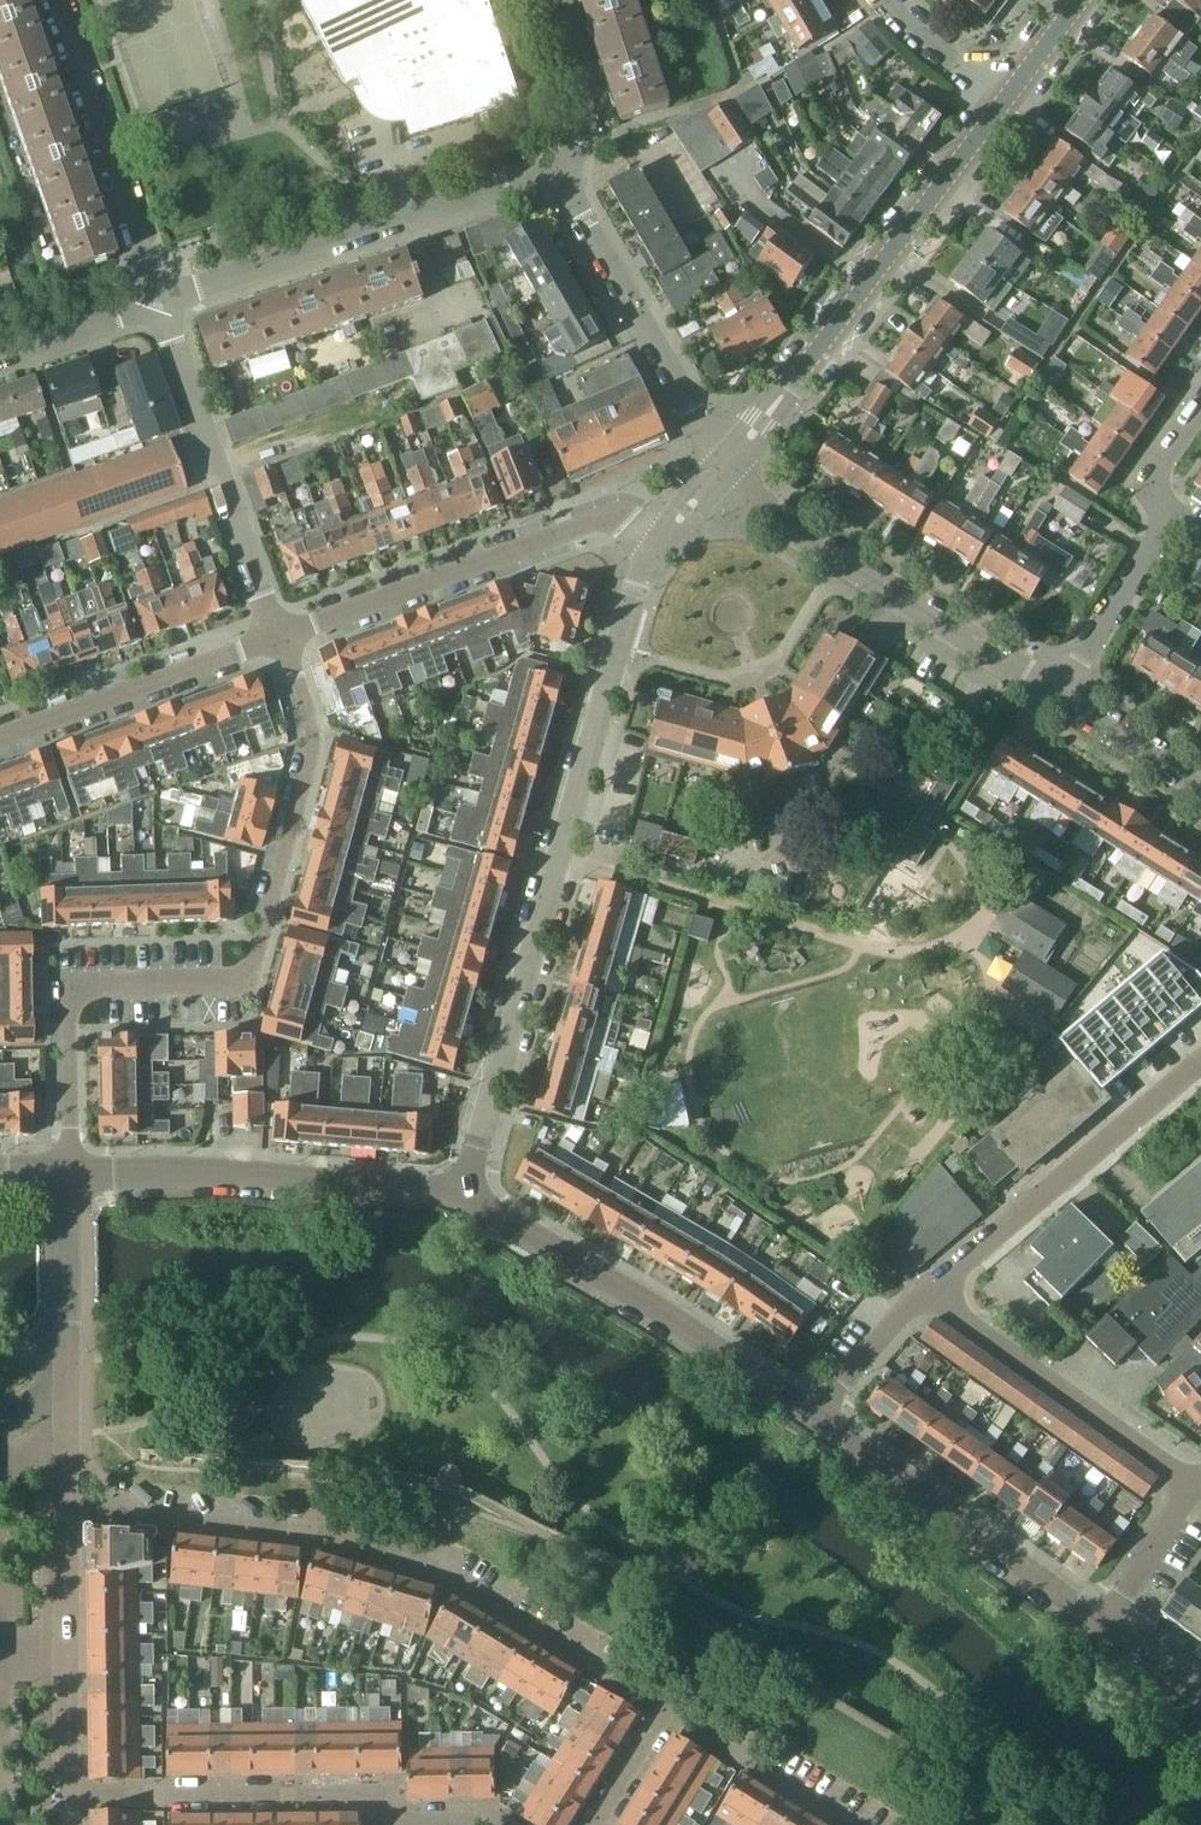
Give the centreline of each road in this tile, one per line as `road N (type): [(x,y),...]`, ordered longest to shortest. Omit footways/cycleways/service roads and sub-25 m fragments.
road 1 (residential): [(70,1163),(71,1009),(85,985),(248,981),(312,748),(297,672),(278,634)]
road 2 (tertiary): [(464,1192),(636,586),(657,539)]
road 3 (residential): [(670,1702),(455,1573),(296,1527),(66,1508)]
road 4 (tertiary): [(729,463),(1006,101)]
road 5 (residential): [(492,1824),(409,1821),(364,1792),(70,1796)]
road 6 (tertiary): [(826,1415),(464,1192)]
road 7 (residential): [(164,304),(558,168)]
road 8 (residential): [(1059,695),(776,520),(729,463)]
road 9 (residential): [(278,634),(600,520),(657,539)]
road 10 (residential): [(464,1192),(70,1163)]
road 11 (residential): [(929,1292),(1200,1065)]
road 12 (tertiary): [(1109,1624),(826,1415)]
road 13 (residential): [(278,634),(164,304)]
road 14 (residential): [(66,1508),(62,1323),(70,1163)]
road 15 (residential): [(729,463),(558,168)]
road 16 (residential): [(1197,1488),(929,1292)]
road 17 (residential): [(164,304),(58,0)]
road 18 (residential): [(0,735),(278,634)]
road 19 (residential): [(70,1796),(66,1508)]
road 20 (residential): [(670,1702),(870,1824)]
road 21 (residential): [(1059,695),(1156,543),(1165,503)]
road 22 (residential): [(558,168),(580,138),(585,102),(550,0)]
road 23 (residential): [(0,357),(164,304)]
road 24 (residential): [(1200,785),(1059,695)]
road 25 (residential): [(1109,1624),(1197,1488)]
road 26 (residential): [(826,1415),(929,1292)]
road 27 (residential): [(1006,101),(889,0)]
road 28 (residential): [(592,1824),(670,1702)]
road 29 (tertiary): [(1006,101),(1080,0)]

